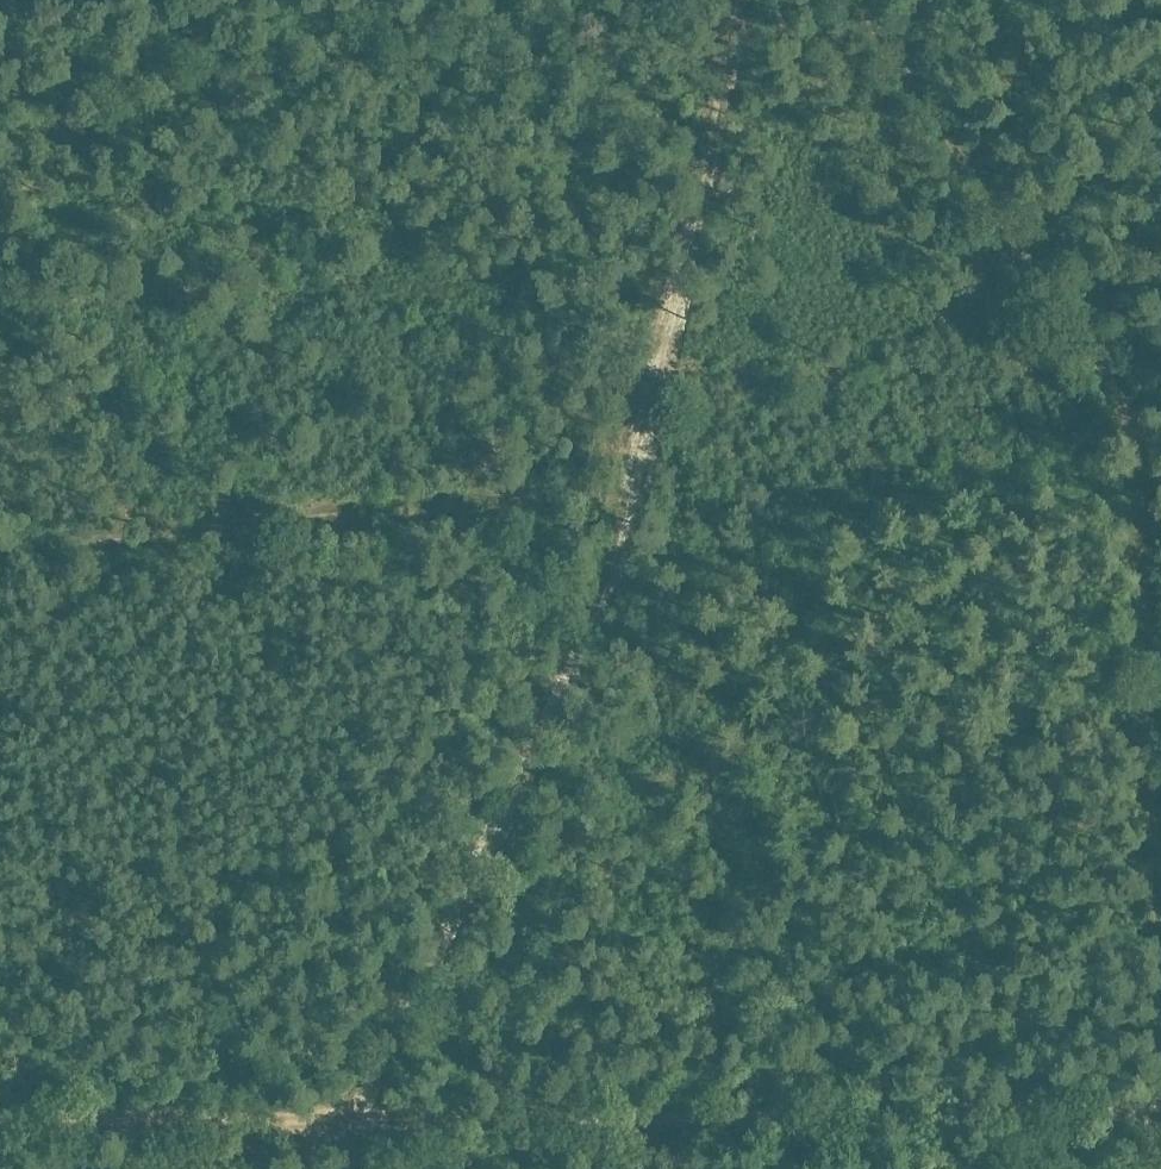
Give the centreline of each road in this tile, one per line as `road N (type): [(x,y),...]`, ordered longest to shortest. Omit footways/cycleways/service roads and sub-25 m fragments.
road 1 (track): [(351,1116),(512,804),(598,614),(633,497),(736,0)]
road 2 (track): [(1160,1106),(870,1121),(0,1116)]
road 3 (track): [(857,0),(1131,422),(1160,950)]

